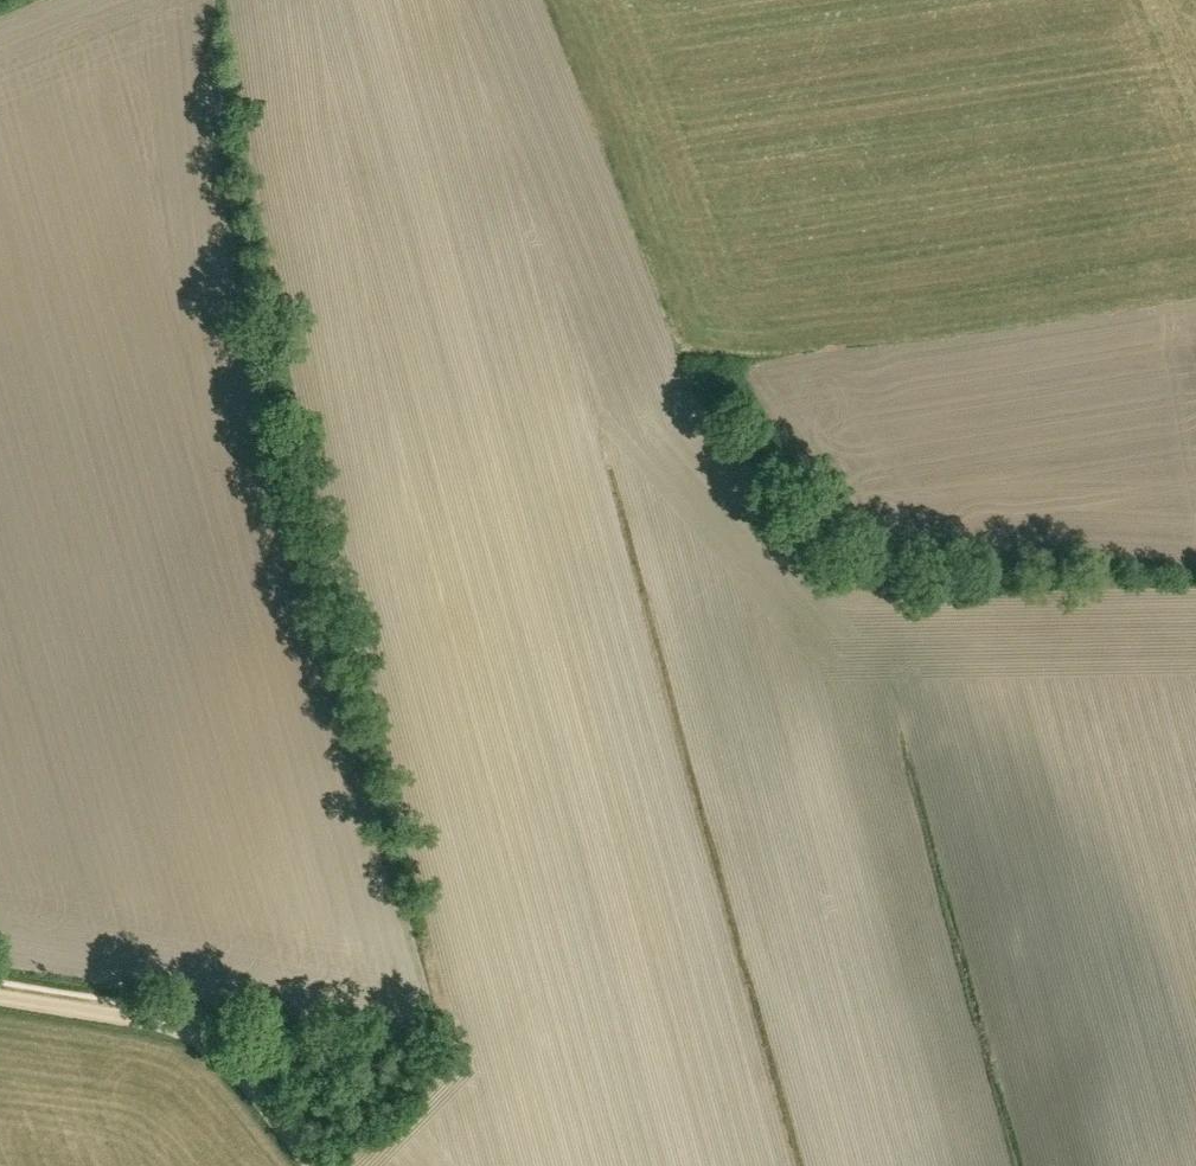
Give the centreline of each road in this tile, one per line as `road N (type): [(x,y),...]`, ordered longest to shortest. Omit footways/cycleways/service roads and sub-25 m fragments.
road 1 (track): [(0,999),(182,1029),(215,1048),(311,1165)]

